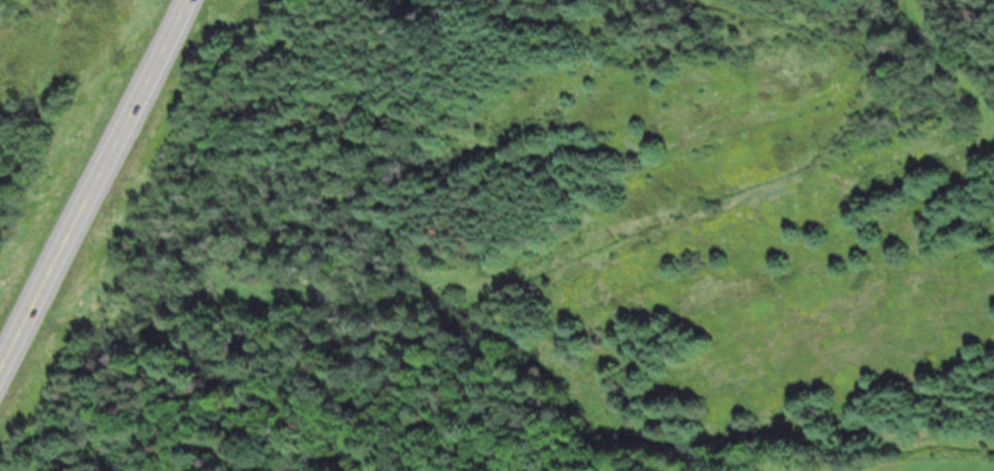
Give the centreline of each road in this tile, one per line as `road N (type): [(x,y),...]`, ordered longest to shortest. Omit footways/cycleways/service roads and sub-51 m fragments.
road 1 (primary): [(0,381),(192,0)]

